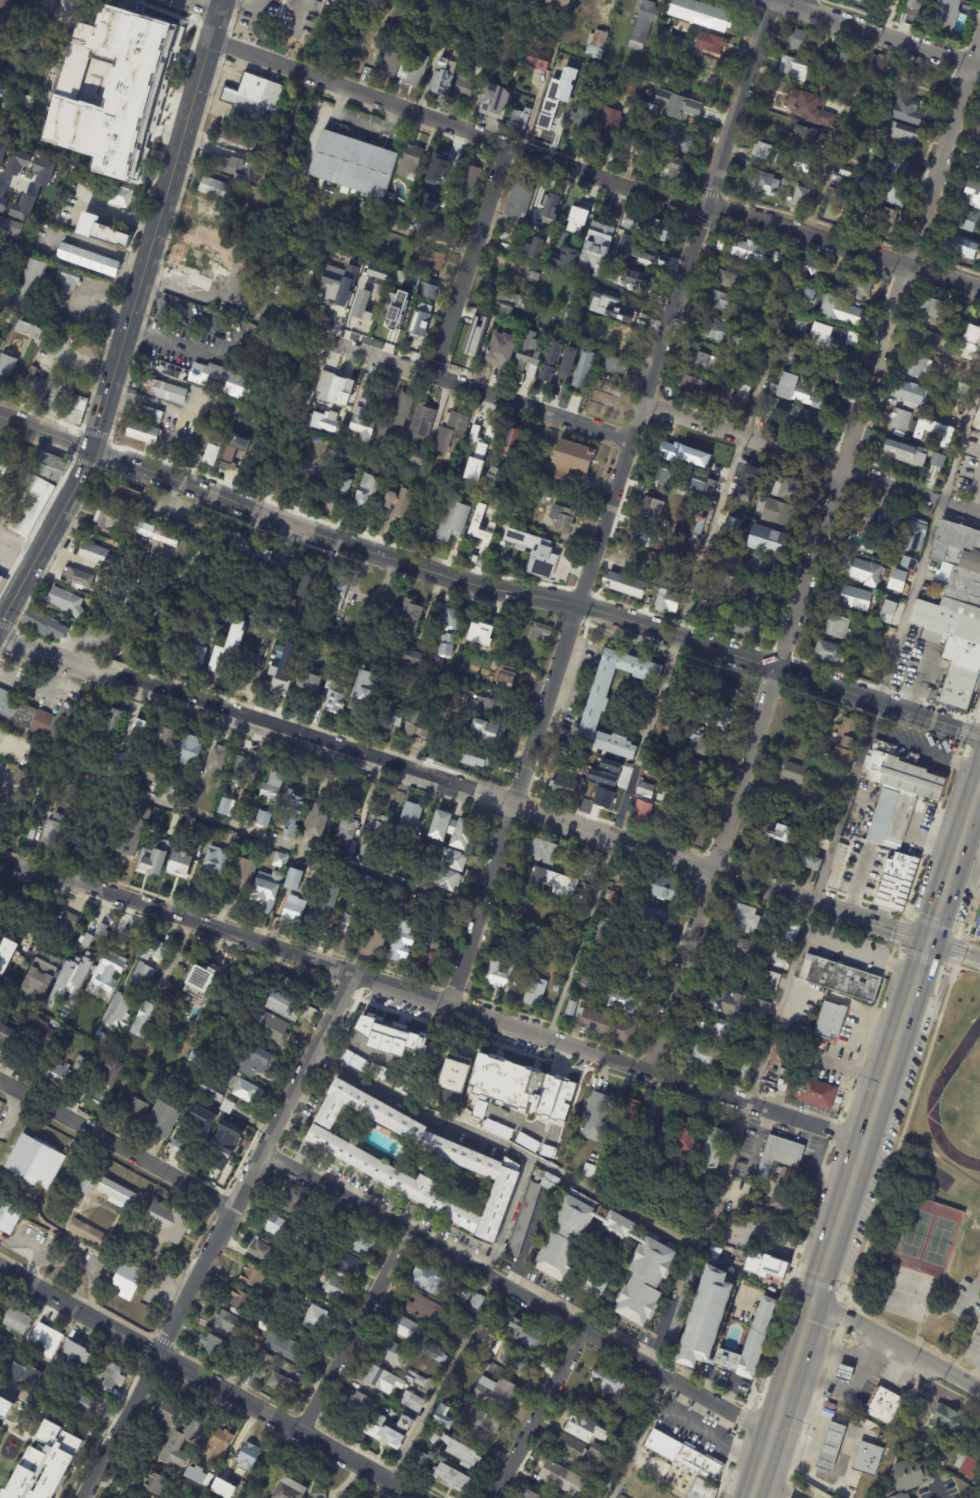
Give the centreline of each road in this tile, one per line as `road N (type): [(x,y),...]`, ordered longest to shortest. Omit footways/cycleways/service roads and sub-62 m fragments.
road 1 (residential): [(979,31),(649,1069)]
road 2 (residential): [(769,1),(447,1004)]
road 3 (residential): [(865,1140),(8,860)]
road 4 (tertiary): [(931,942),(108,676)]
road 5 (tertiary): [(979,735),(578,604),(453,577),(239,501)]
road 6 (secondary): [(222,0),(91,450),(0,622)]
road 7 (residential): [(770,1433),(262,1149)]
road 8 (primary): [(750,1497),(901,1034)]
road 9 (tertiary): [(419,1497),(0,1269)]
road 10 (residential): [(357,973),(154,1351)]
road 11 (residential): [(704,206),(505,148),(320,81)]
road 12 (residential): [(979,515),(642,404)]
road 13 (residential): [(633,435),(322,335)]
road 14 (residential): [(979,289),(704,206)]
road 15 (residential): [(231,1210),(0,1082)]
road 16 (residential): [(505,148),(433,368)]
road 17 (residential): [(408,1233),(298,1434)]
road 18 (tertiary): [(979,67),(766,0)]
road 19 (residential): [(584,1328),(493,1497)]
road 20 (residential): [(817,1296),(979,1391)]
road 21 (residential): [(154,1351),(81,1497)]
road 22 (primary): [(979,790),(931,942)]
road 23 (tertiary): [(231,498),(91,450)]

